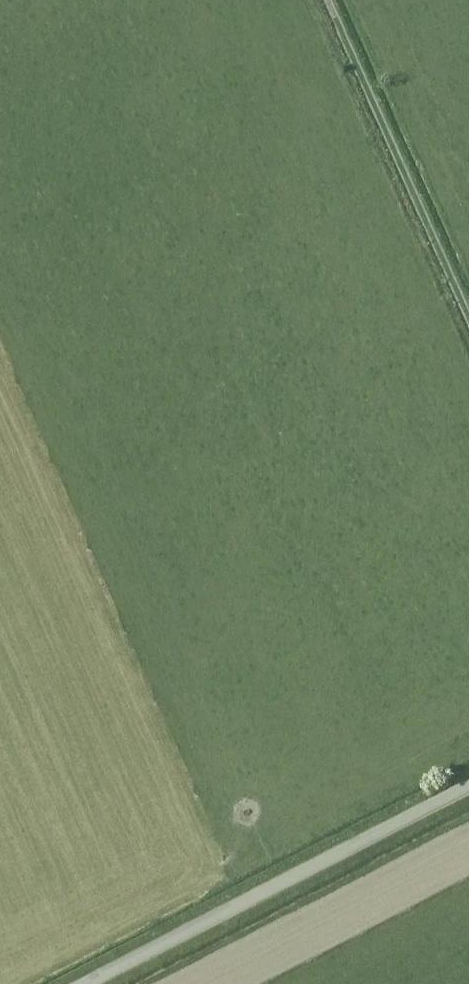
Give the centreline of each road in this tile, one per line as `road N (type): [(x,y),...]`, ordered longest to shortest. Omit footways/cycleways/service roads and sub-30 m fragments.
road 1 (unclassified): [(90,983),(468,788)]

